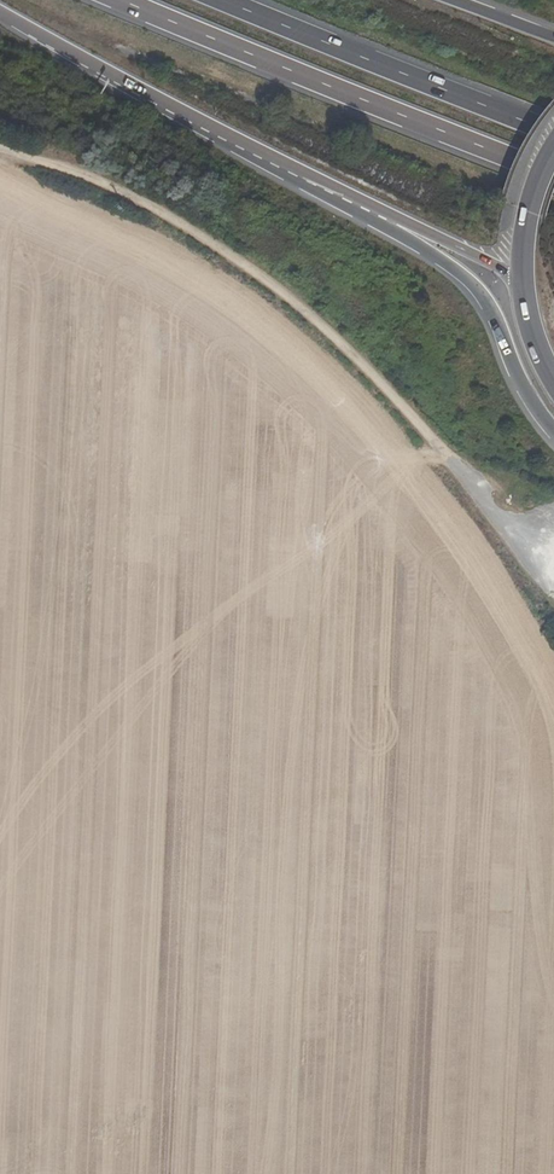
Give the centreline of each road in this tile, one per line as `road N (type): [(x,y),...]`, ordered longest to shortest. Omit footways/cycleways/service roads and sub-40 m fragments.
road 1 (unclassified): [(0,138),(108,182),(285,294),(398,398),(553,596)]
road 2 (trunk): [(124,0),(553,182)]
road 3 (trunk): [(0,10),(392,223)]
road 4 (trunk): [(553,140),(219,0)]
road 5 (trunk): [(392,223),(479,292),(553,432)]
road 6 (trunk): [(392,223),(523,282)]
road 7 (primary): [(553,154),(529,216),(523,282)]

